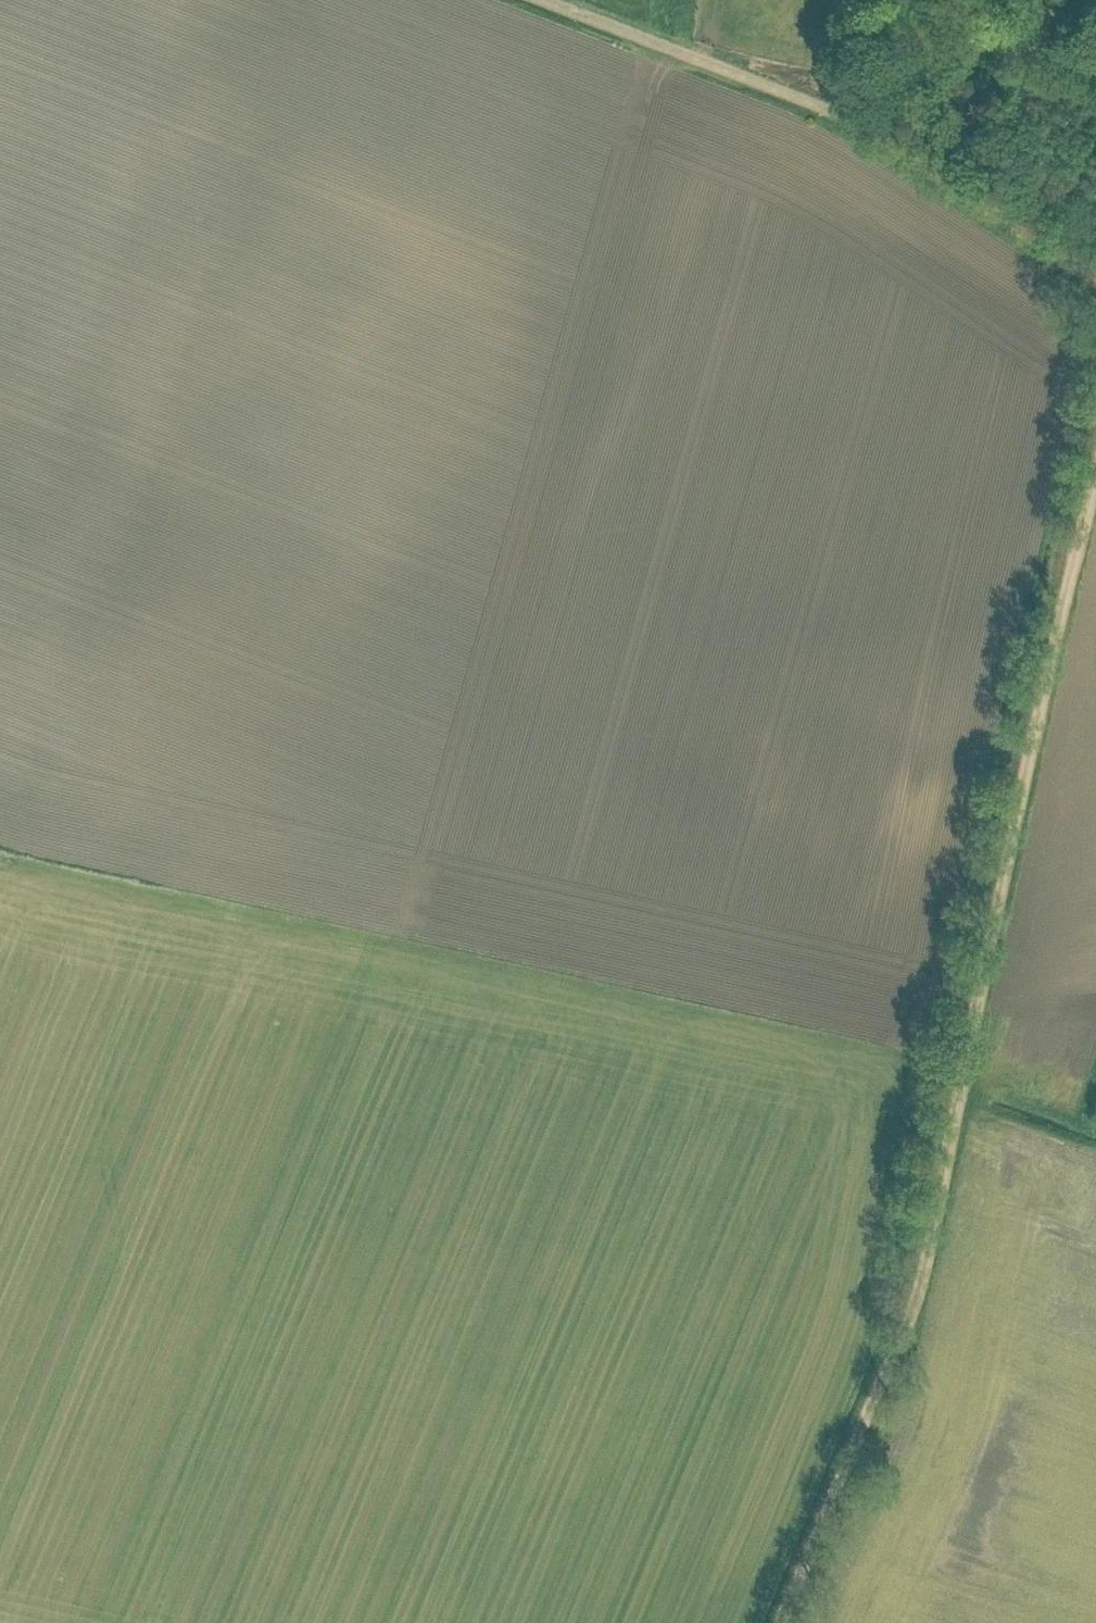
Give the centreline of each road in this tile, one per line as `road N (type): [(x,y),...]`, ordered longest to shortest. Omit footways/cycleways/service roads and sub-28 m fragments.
road 1 (track): [(1095,468),(930,1225),(781,1622)]
road 2 (unclassified): [(848,118),(545,0)]
road 3 (track): [(1095,275),(848,118)]

